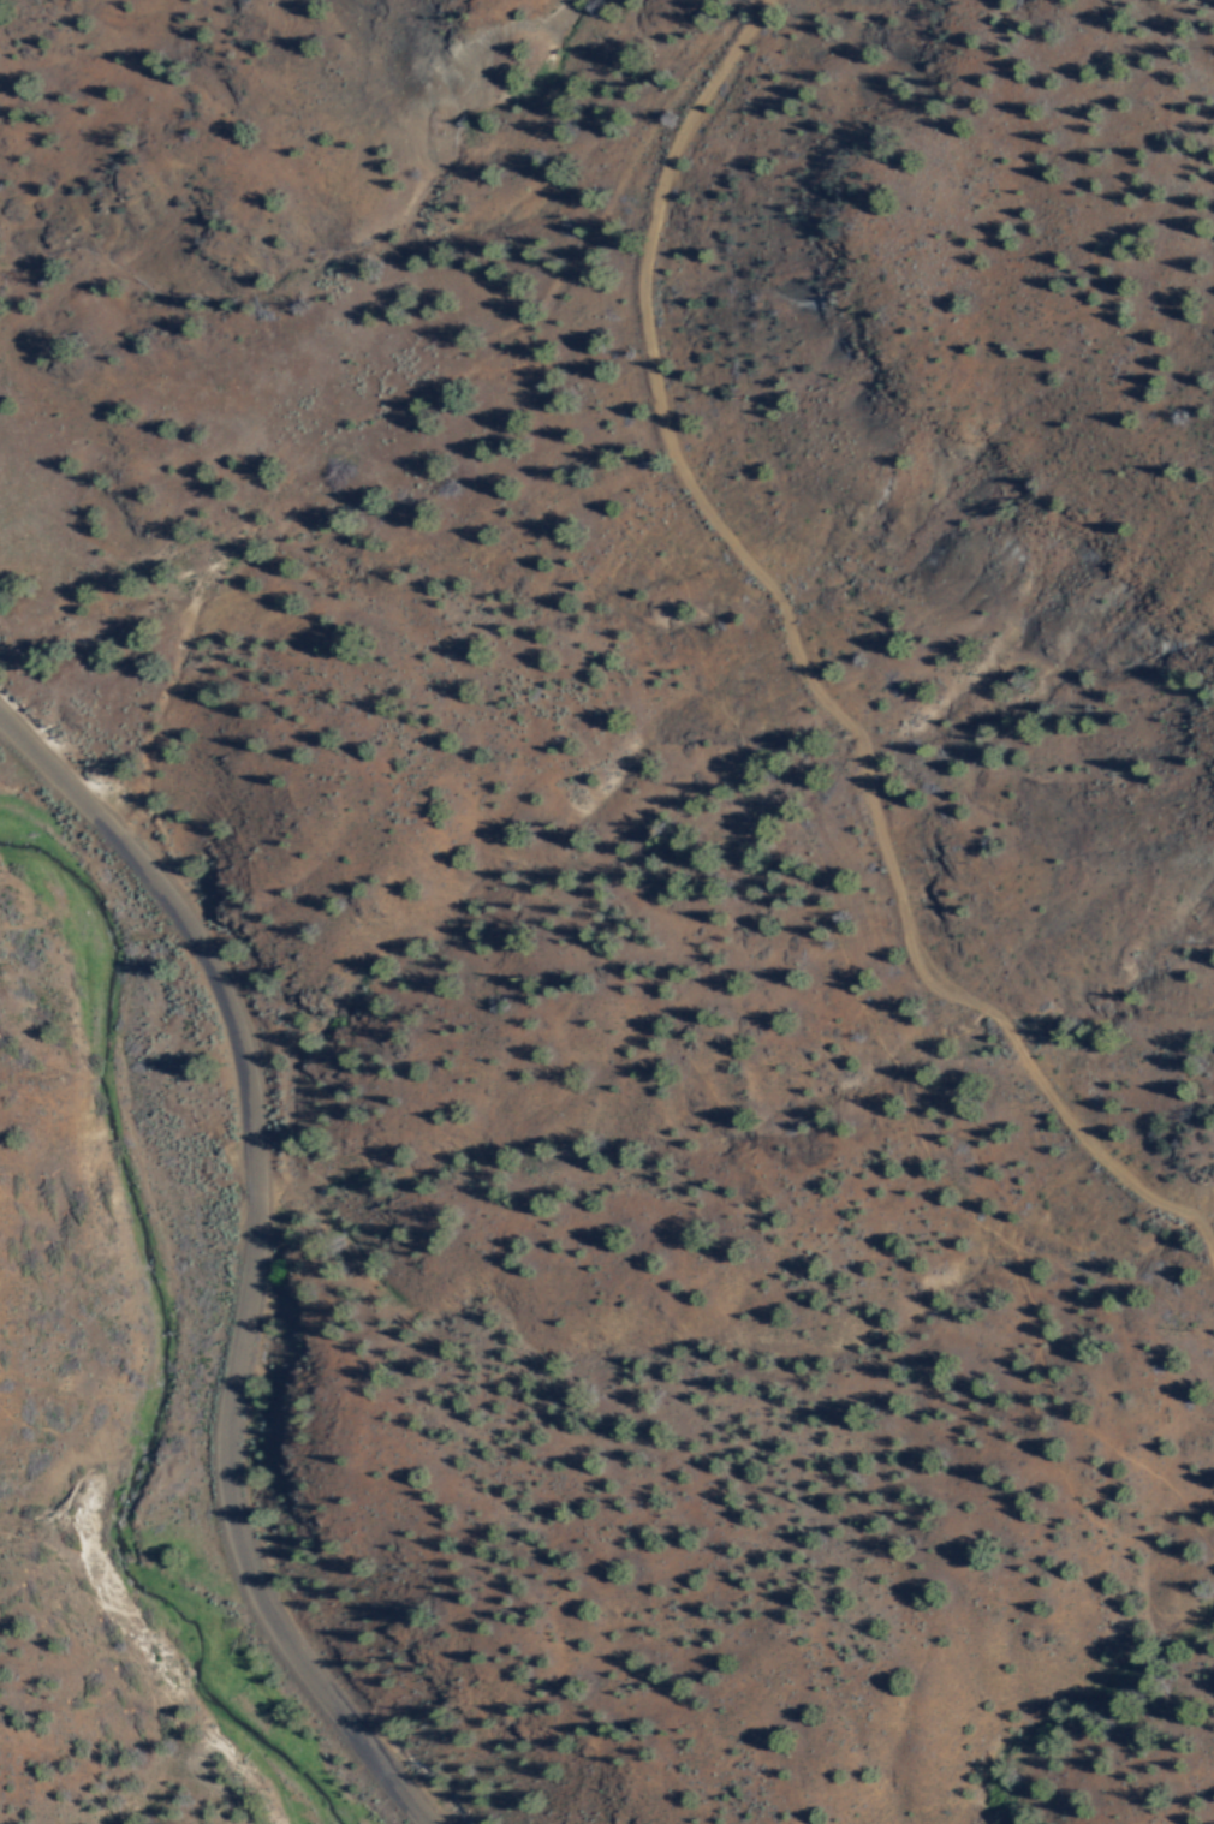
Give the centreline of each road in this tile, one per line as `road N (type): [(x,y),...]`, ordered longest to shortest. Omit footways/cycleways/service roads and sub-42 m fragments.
road 1 (residential): [(515,1823),(297,1540),(297,1353),(311,1295),(275,942),(225,848),(0,642)]

